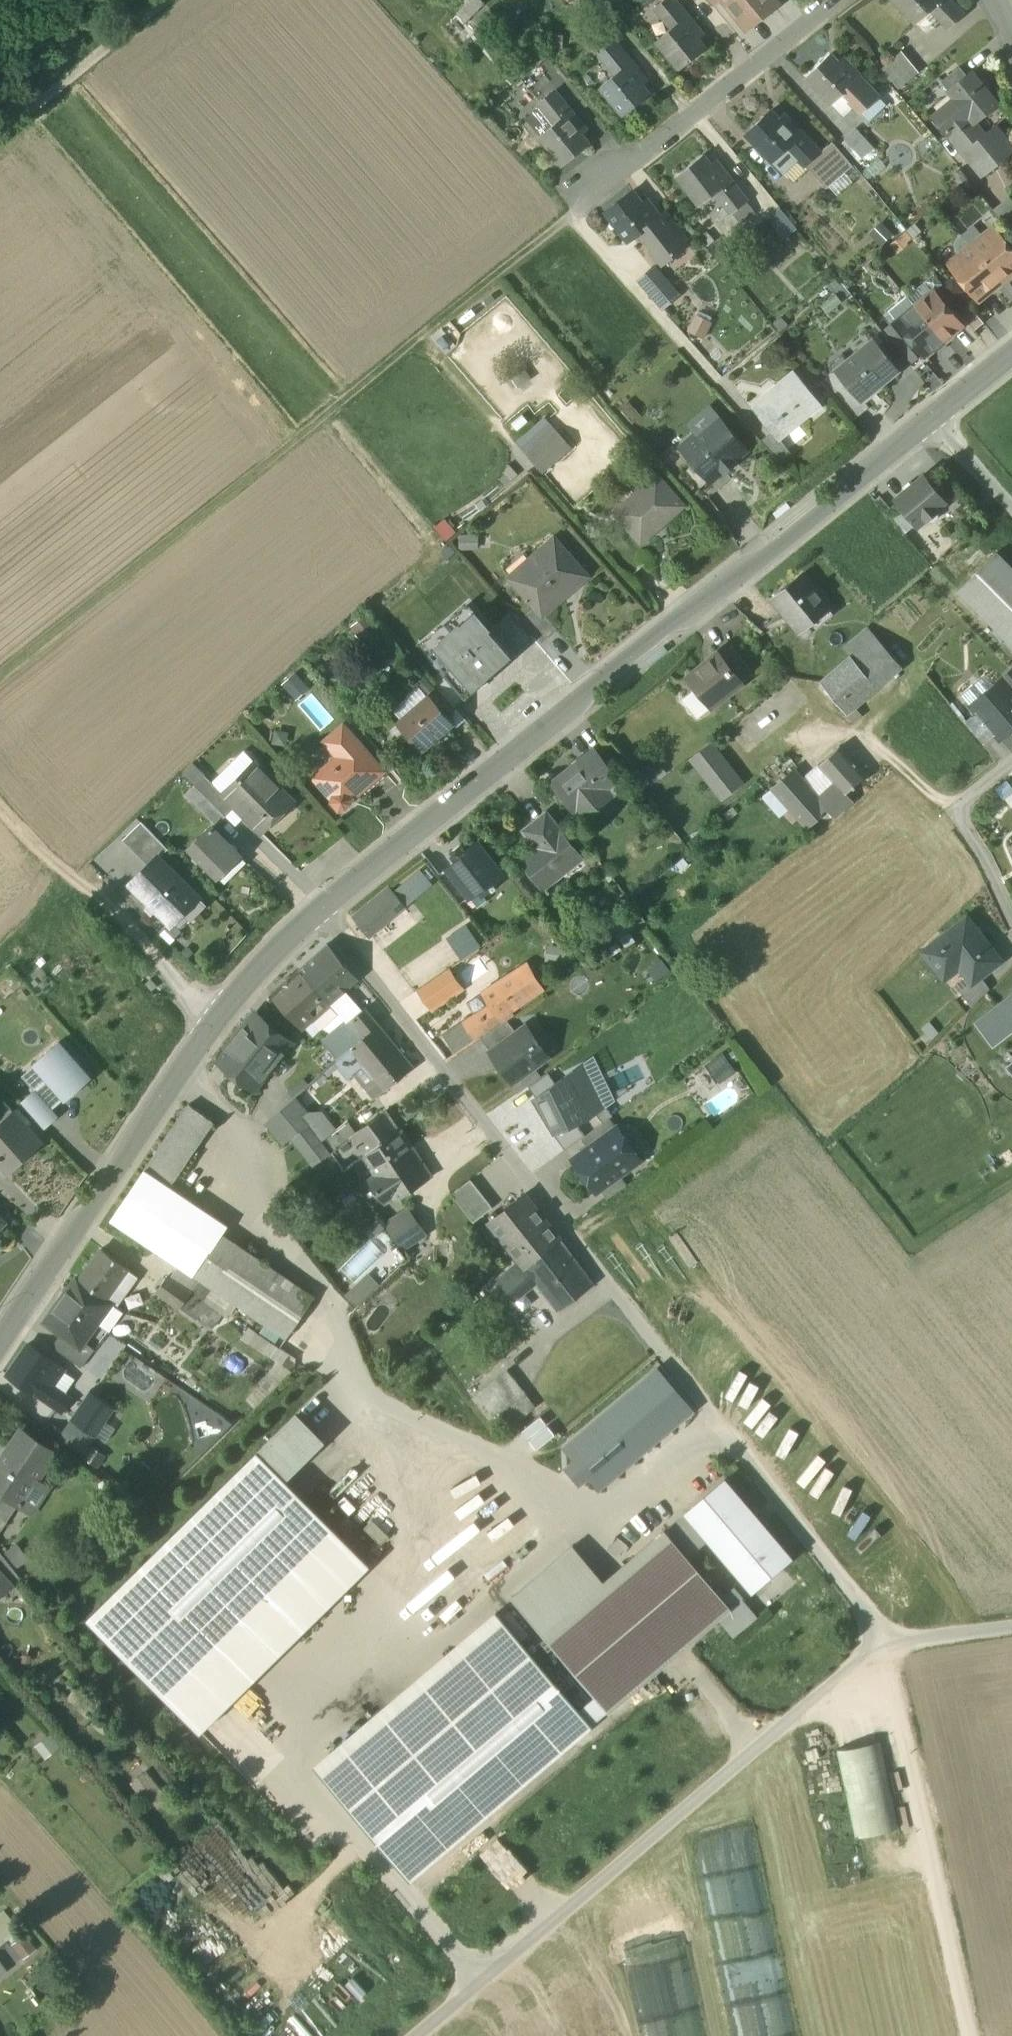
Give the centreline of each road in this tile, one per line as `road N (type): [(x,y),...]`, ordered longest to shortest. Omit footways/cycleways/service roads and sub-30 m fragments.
road 1 (residential): [(324,916),(883,1646)]
road 2 (tertiary): [(324,916),(934,425)]
road 3 (track): [(584,200),(0,674)]
road 4 (track): [(1011,1628),(883,1646),(417,2035)]
road 5 (tertiary): [(0,1332),(216,1026),(324,916)]
road 6 (track): [(883,1646),(970,2035)]
road 7 (residential): [(836,0),(584,200)]
road 8 (track): [(0,135),(169,0)]
road 9 (track): [(216,1026),(93,894)]
road 10 (track): [(0,811),(61,881),(93,894)]
road 11 (residential): [(953,810),(1011,920)]

